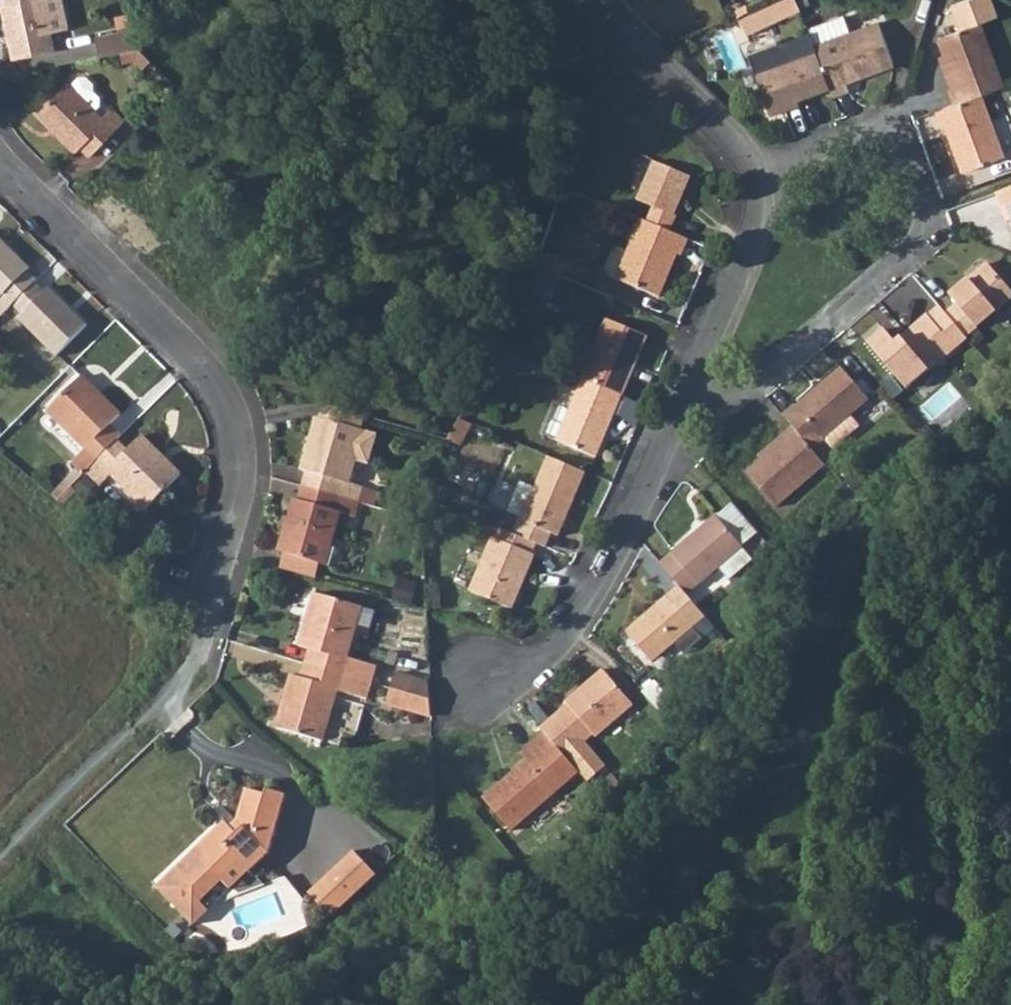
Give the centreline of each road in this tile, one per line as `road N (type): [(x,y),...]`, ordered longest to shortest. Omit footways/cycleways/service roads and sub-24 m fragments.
road 1 (residential): [(581,0),(743,166),(758,211),(599,578),(550,649),(475,680)]
road 2 (residential): [(153,716),(198,650),(235,496),(232,426),(196,362),(0,164)]

